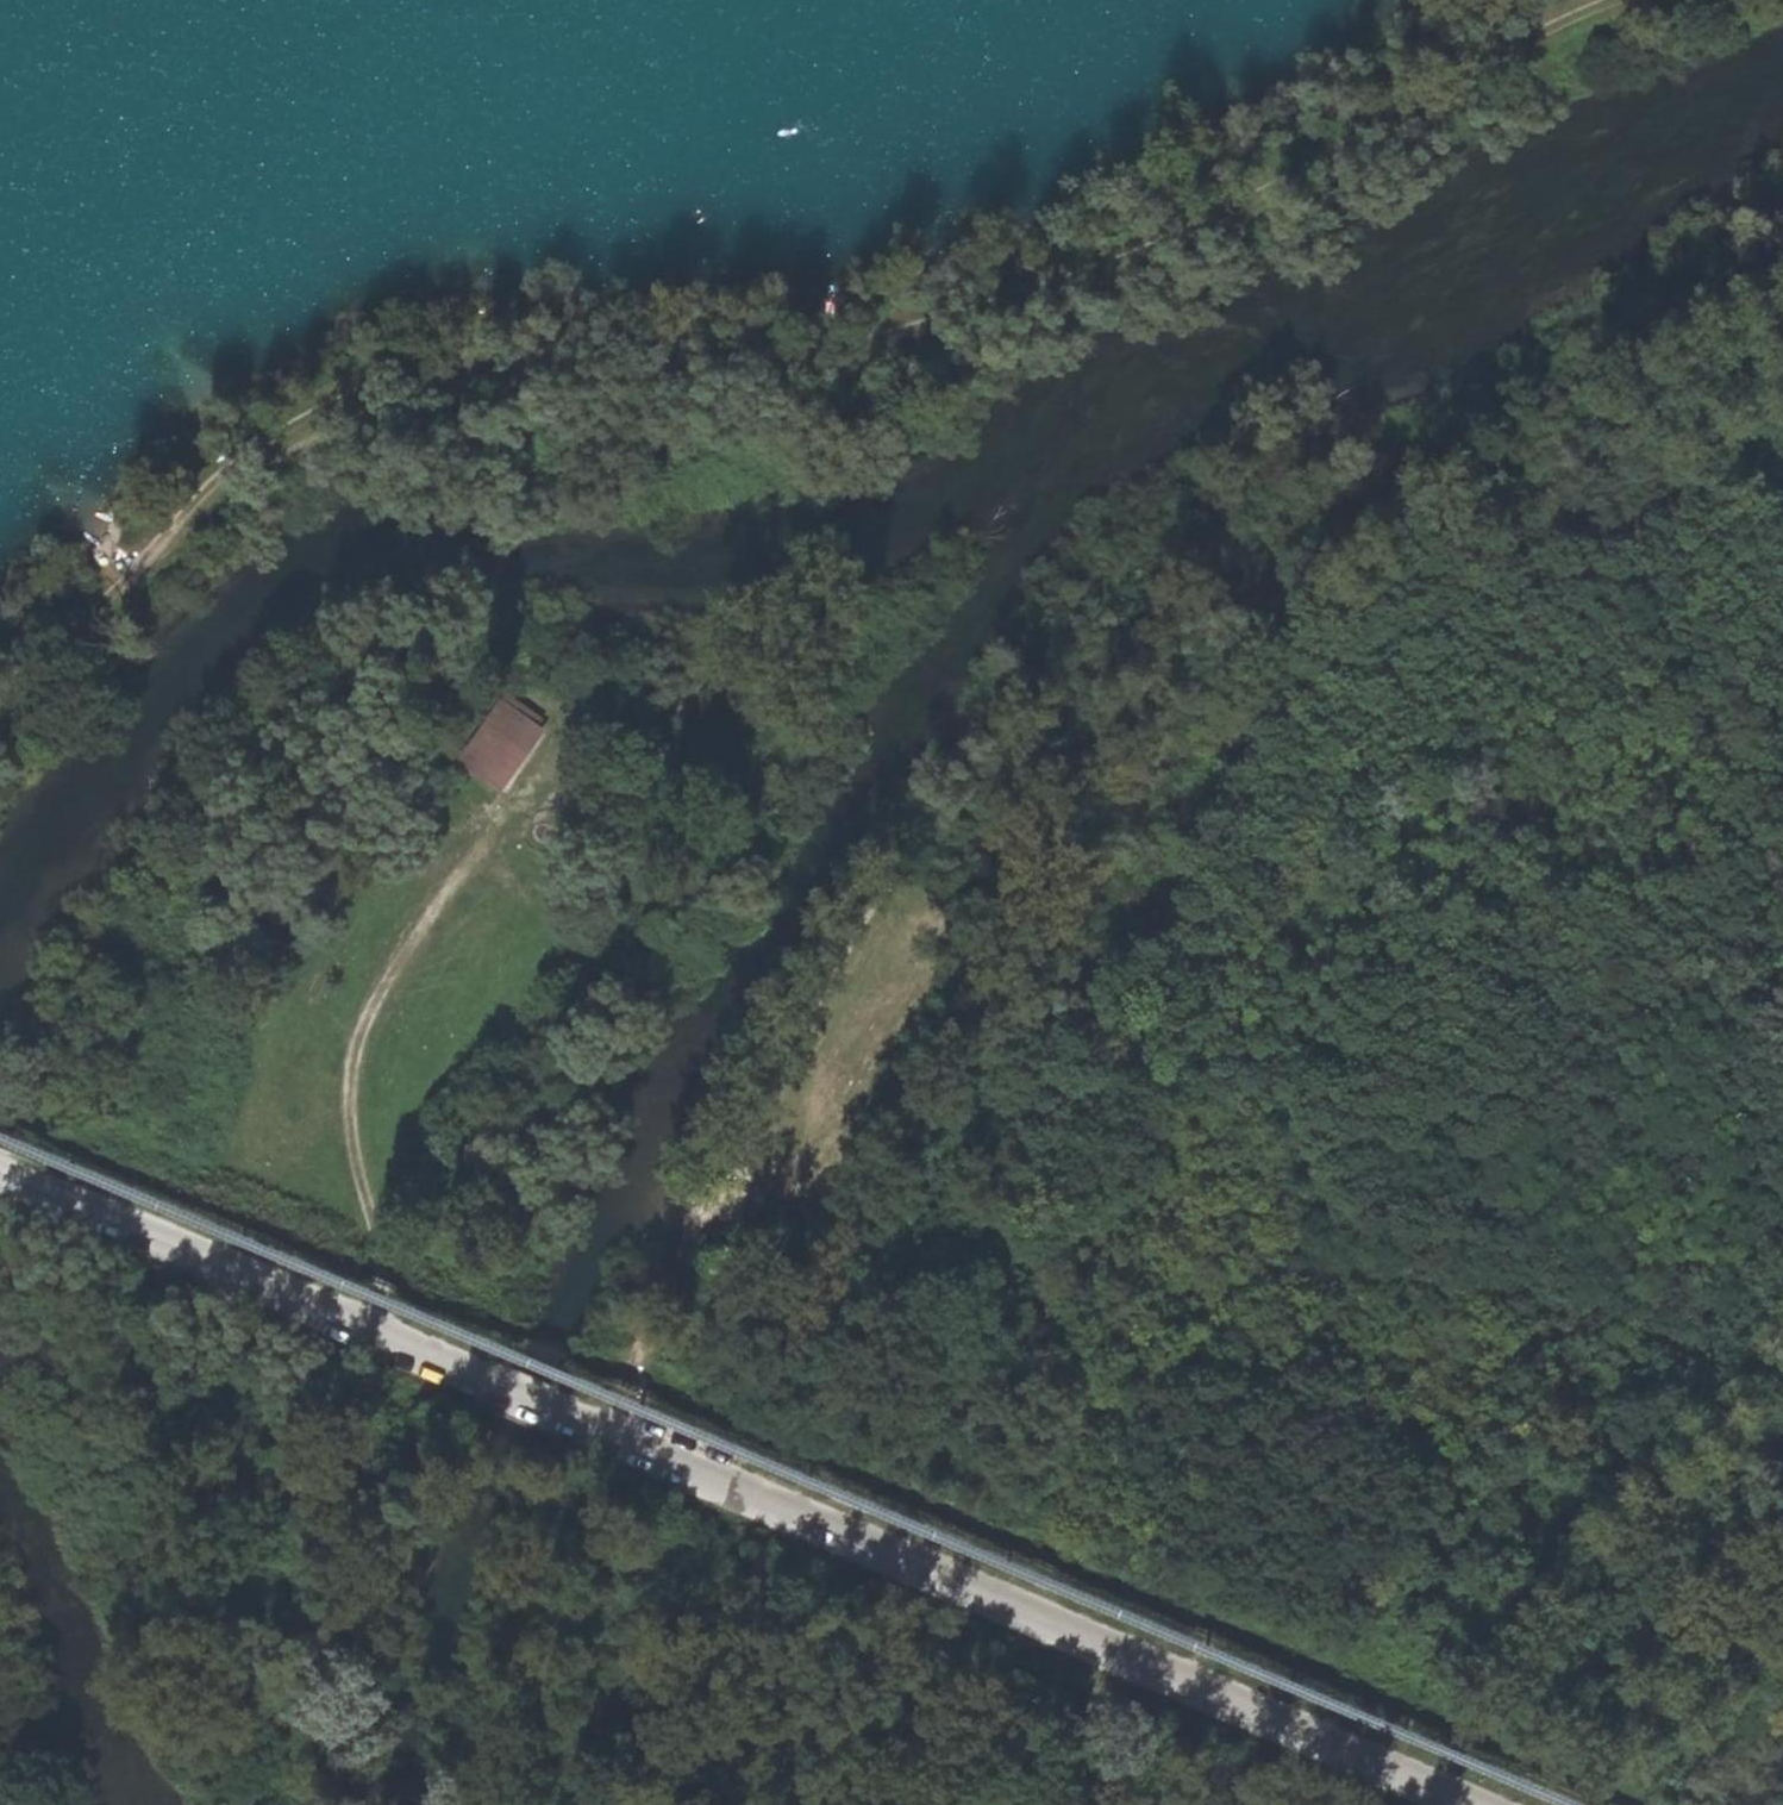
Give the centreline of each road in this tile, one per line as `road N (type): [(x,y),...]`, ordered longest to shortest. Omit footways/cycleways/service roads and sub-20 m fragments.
road 1 (track): [(0,692),(117,611),(175,527),(291,446),(389,391),(854,352),(1120,261),(1378,131),(1516,40),(1618,0)]
road 2 (unclassified): [(566,1416),(1474,1804)]
road 3 (track): [(543,778),(362,1033),(350,1097),(386,1255),(373,1332)]
road 4 (unclassified): [(566,1416),(0,1175)]
road 5 (track): [(729,1199),(704,1225),(599,1432)]

